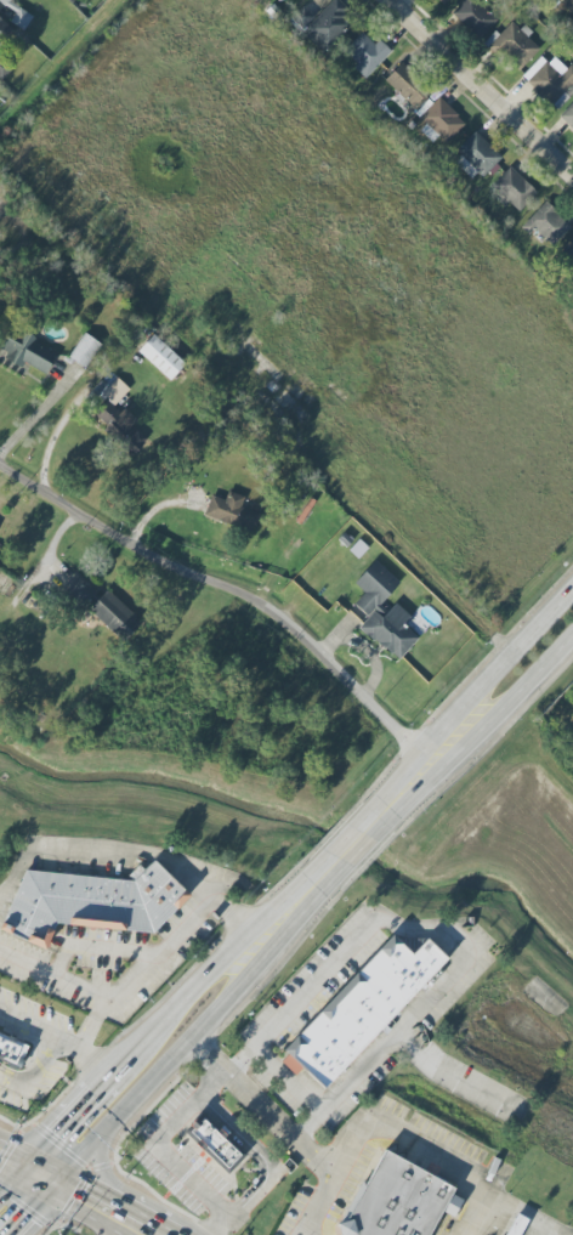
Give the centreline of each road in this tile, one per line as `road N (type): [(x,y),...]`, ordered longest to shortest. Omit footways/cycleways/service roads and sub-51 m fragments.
road 1 (residential): [(447,772),(251,597),(153,556),(0,467)]
road 2 (secondary): [(308,877),(24,1174)]
road 3 (secondary): [(53,1189),(330,894)]
road 4 (secondary): [(572,596),(374,809)]
road 5 (secondary): [(391,829),(572,640)]
road 6 (residential): [(393,0),(572,174)]

